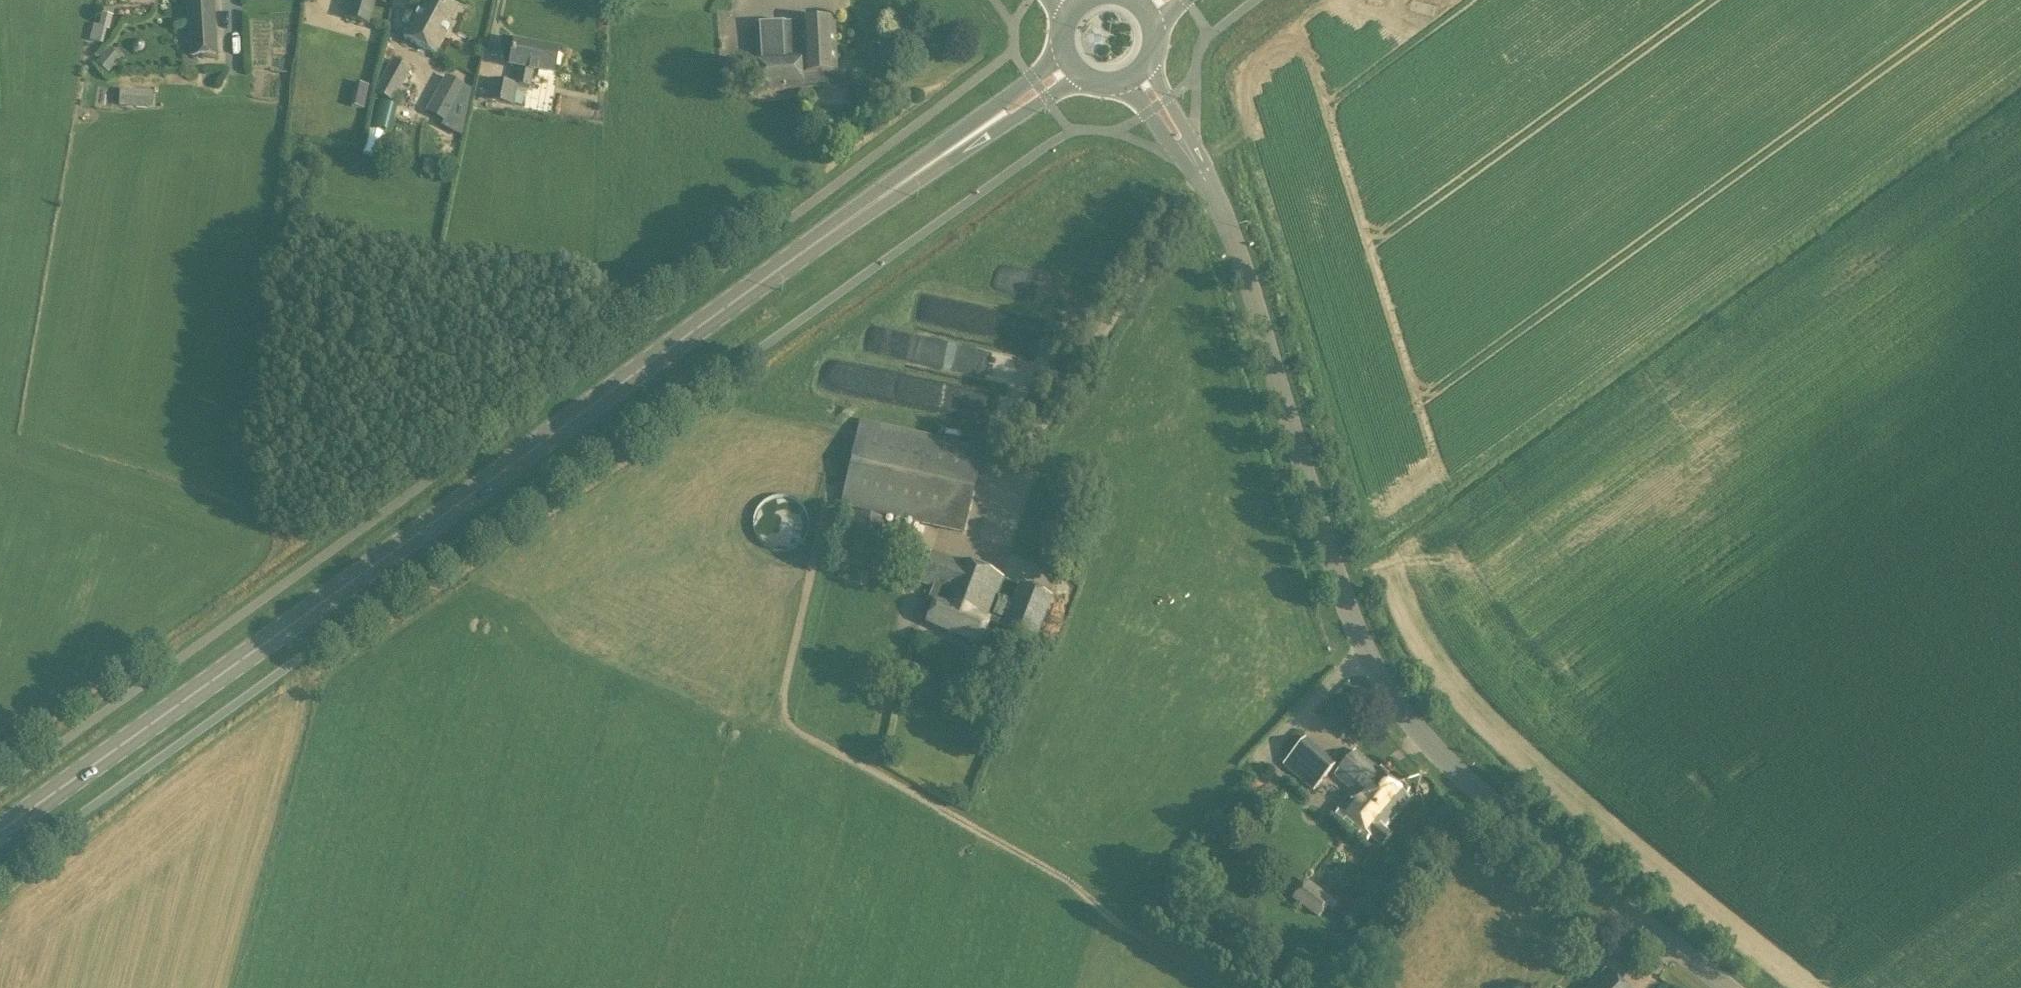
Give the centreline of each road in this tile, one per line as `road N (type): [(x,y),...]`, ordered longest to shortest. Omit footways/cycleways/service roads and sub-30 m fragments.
road 1 (secondary): [(0,837),(585,405),(1071,70)]
road 2 (unclassified): [(1726,987),(1478,786),(1377,663),(1219,210),(1137,78)]

